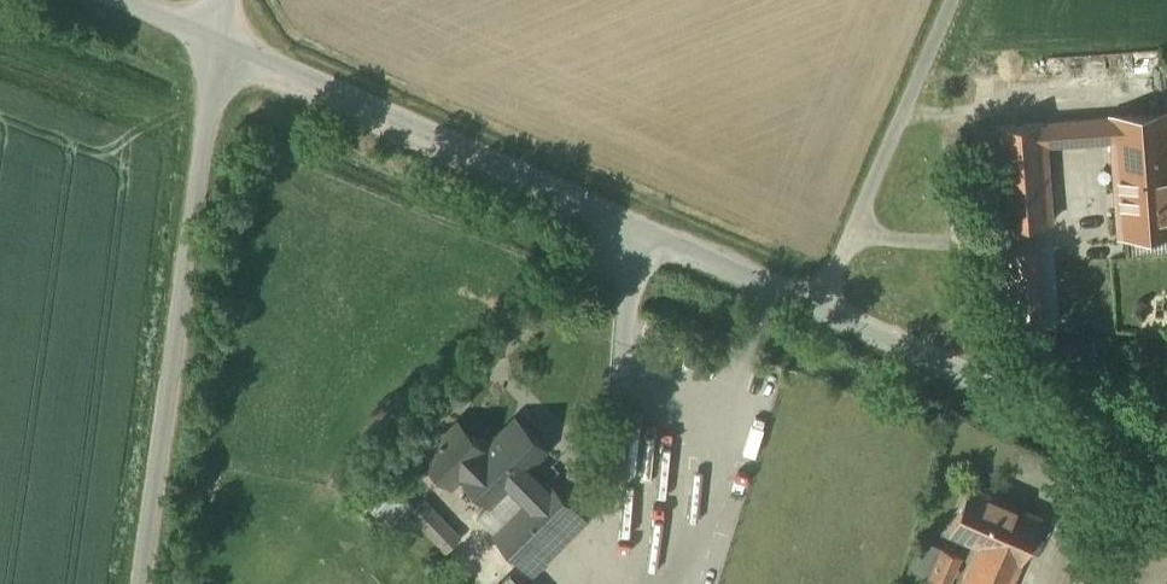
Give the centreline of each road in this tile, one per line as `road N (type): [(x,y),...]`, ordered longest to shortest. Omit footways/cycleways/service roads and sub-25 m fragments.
road 1 (unclassified): [(819,310),(219,41)]
road 2 (unclassified): [(139,583),(219,41)]
road 3 (unclassified): [(1166,463),(819,310)]
road 4 (unclassified): [(819,310),(952,0)]

